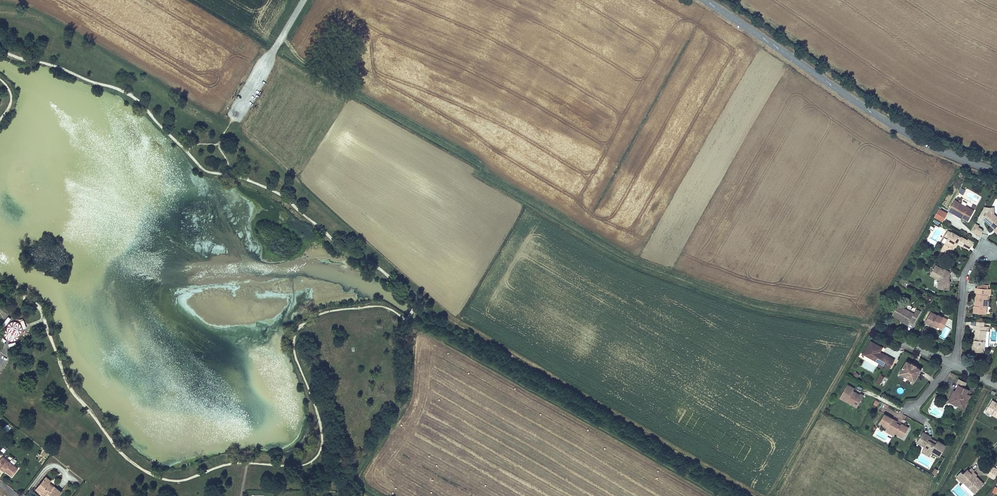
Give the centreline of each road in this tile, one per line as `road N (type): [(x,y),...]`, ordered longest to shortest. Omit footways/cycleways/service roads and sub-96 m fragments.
road 1 (track): [(881,331),(754,305),(627,258),(485,176)]
road 2 (tertiary): [(707,0),(896,126),(996,170)]
road 3 (track): [(282,35),(309,67),(478,162),(485,176)]
road 4 (track): [(21,0),(234,120)]
road 5 (residential): [(996,254),(981,252),(965,274),(949,365)]

